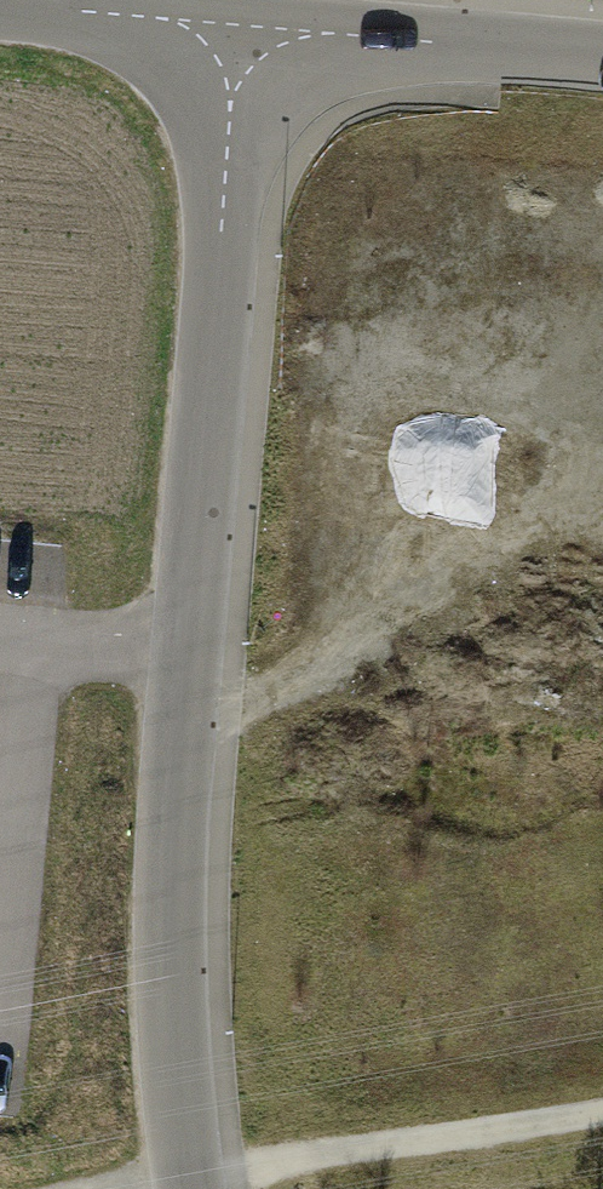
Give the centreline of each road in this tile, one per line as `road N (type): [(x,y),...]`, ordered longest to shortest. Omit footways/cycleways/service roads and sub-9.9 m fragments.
road 1 (residential): [(234,25),(172,837),(170,998),(189,1188)]
road 2 (track): [(602,1114),(142,1188)]
road 3 (unclassified): [(234,25),(602,54)]
road 4 (unclassified): [(0,4),(234,25)]

